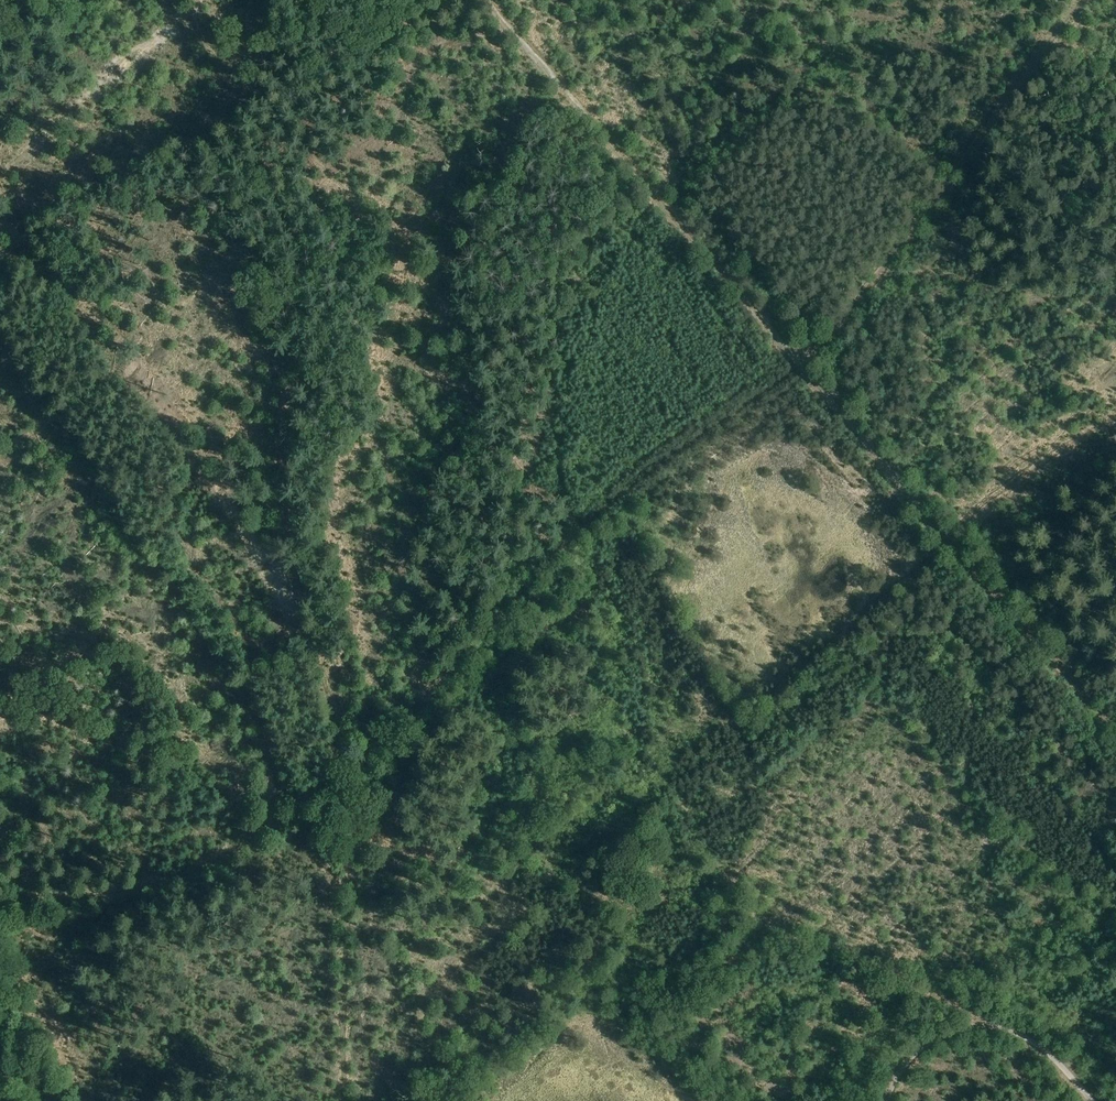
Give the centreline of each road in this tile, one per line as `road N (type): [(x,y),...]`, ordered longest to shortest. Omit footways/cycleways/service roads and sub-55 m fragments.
road 1 (track): [(0,215),(129,373),(286,588),(327,670),(344,760),(344,1100)]
road 2 (track): [(0,899),(152,884),(238,848),(344,767),(576,531)]
road 3 (track): [(1115,727),(801,364)]
road 4 (track): [(565,90),(801,364)]
road 5 (track): [(1090,1100),(1054,1058),(990,1025),(943,1033),(921,1047),(896,1074),(885,1100)]
road 6 (track): [(0,180),(186,10)]
road 7 (track): [(486,0),(565,90)]

